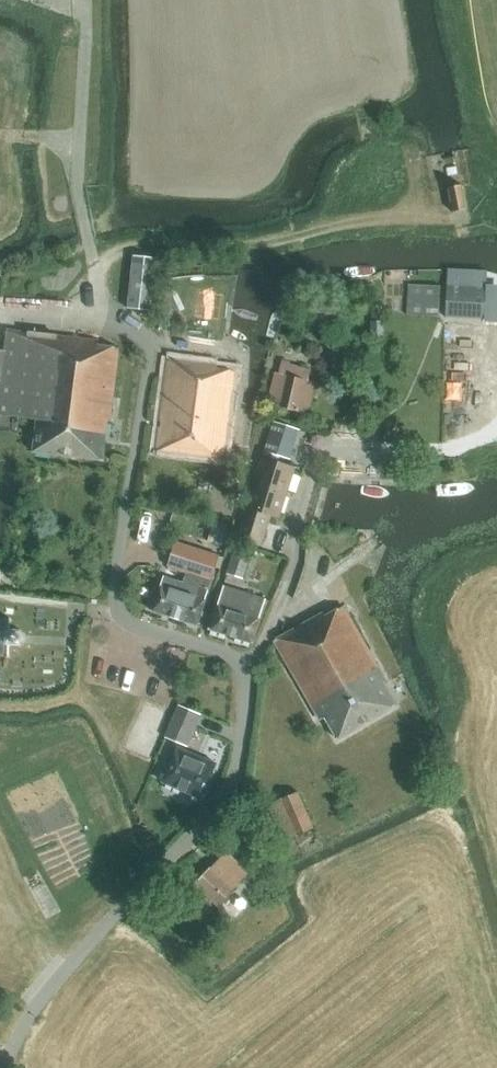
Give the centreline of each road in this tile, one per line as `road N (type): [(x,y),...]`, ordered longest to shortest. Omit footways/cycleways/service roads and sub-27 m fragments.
road 1 (residential): [(96,277),(105,306),(148,344),(151,357),(118,607),(146,628),(248,667)]
road 2 (residential): [(248,667),(241,740),(223,793),(53,983),(3,1067)]
road 3 (track): [(96,277),(103,261),(136,247),(267,244),(356,222),(426,218)]
road 4 (residential): [(248,667),(292,582),(299,514),(325,445)]

